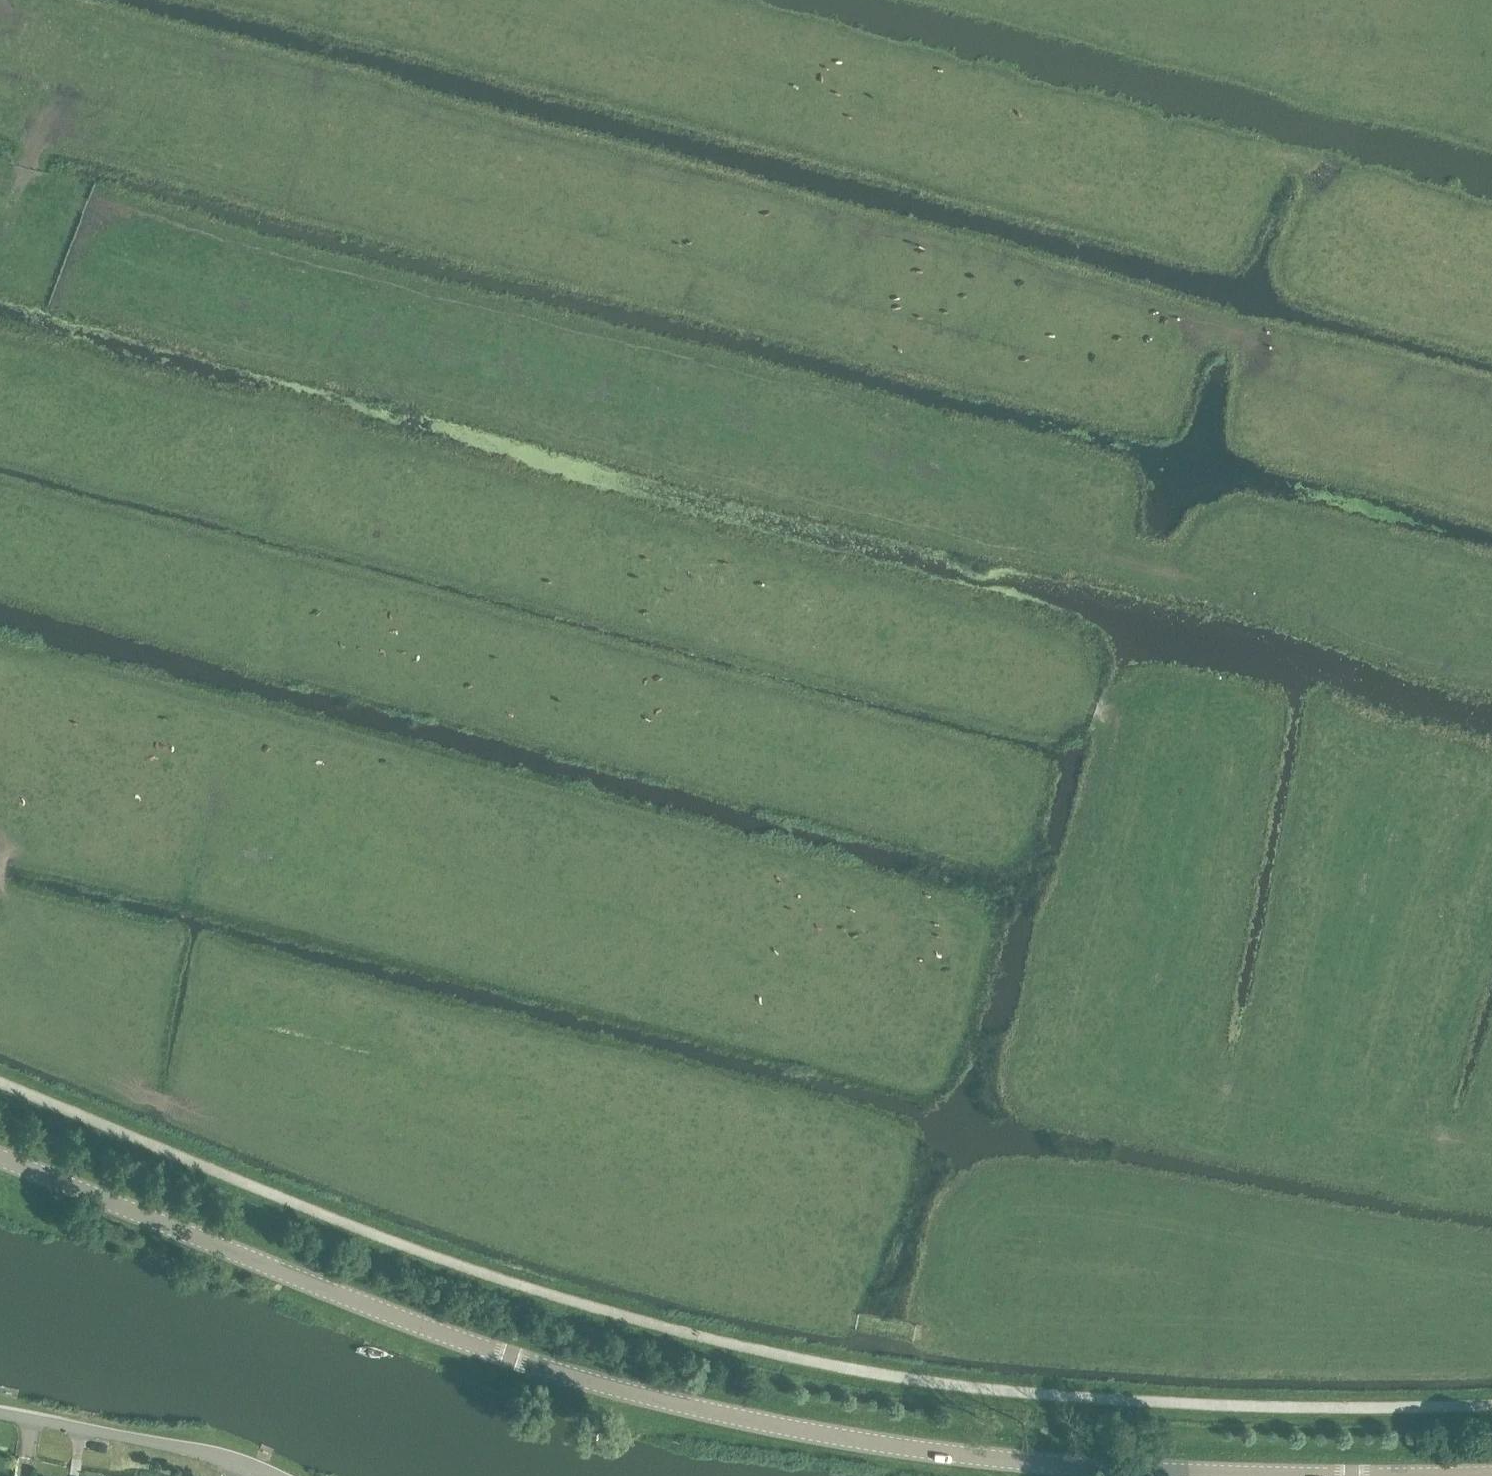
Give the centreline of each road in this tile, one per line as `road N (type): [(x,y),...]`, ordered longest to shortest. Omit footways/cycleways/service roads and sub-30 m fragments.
road 1 (tertiary): [(1251,1475),(1082,1469),(849,1439),(702,1409),(366,1309),(0,1157)]
road 2 (unclassified): [(271,1475),(174,1448),(0,1415)]
road 3 (track): [(0,33),(41,134),(11,212),(0,209)]

